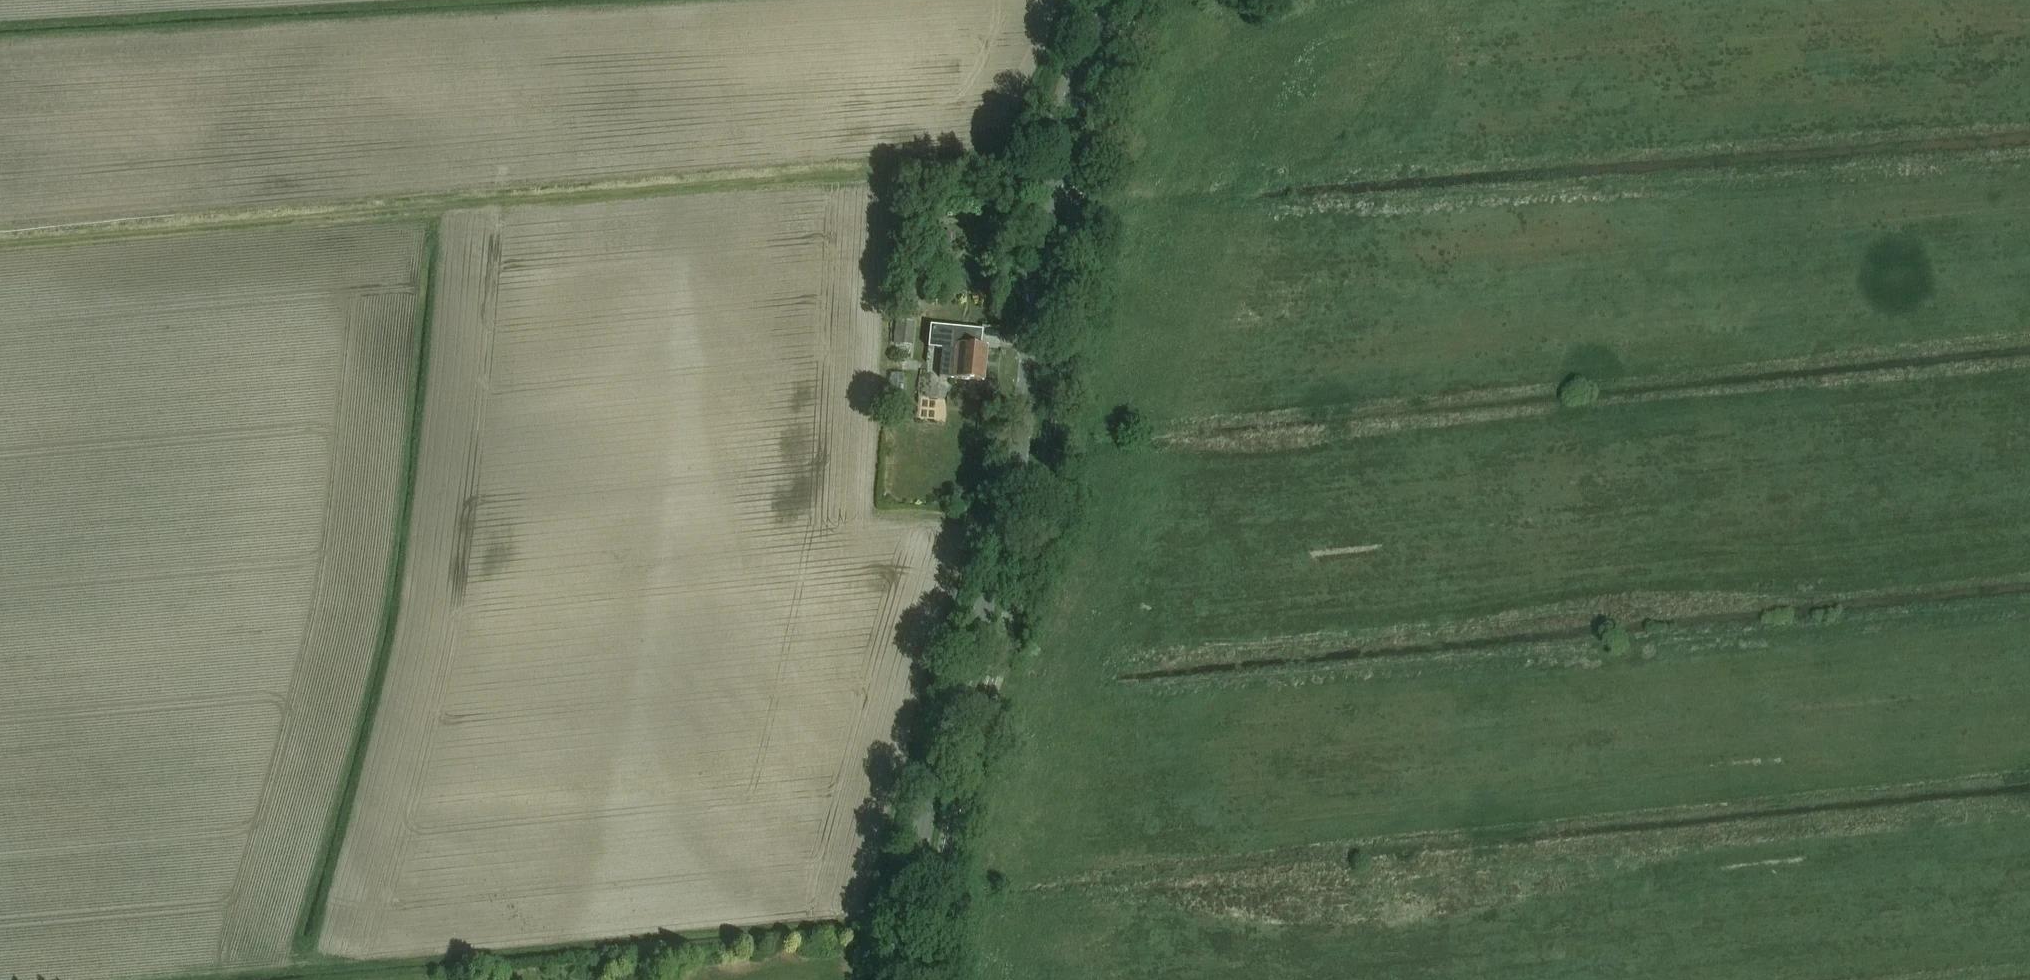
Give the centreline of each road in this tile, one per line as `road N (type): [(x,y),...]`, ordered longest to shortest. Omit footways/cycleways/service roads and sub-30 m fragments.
road 1 (tertiary): [(896,979),(924,812),(1006,524),(1056,148),(1115,0)]

